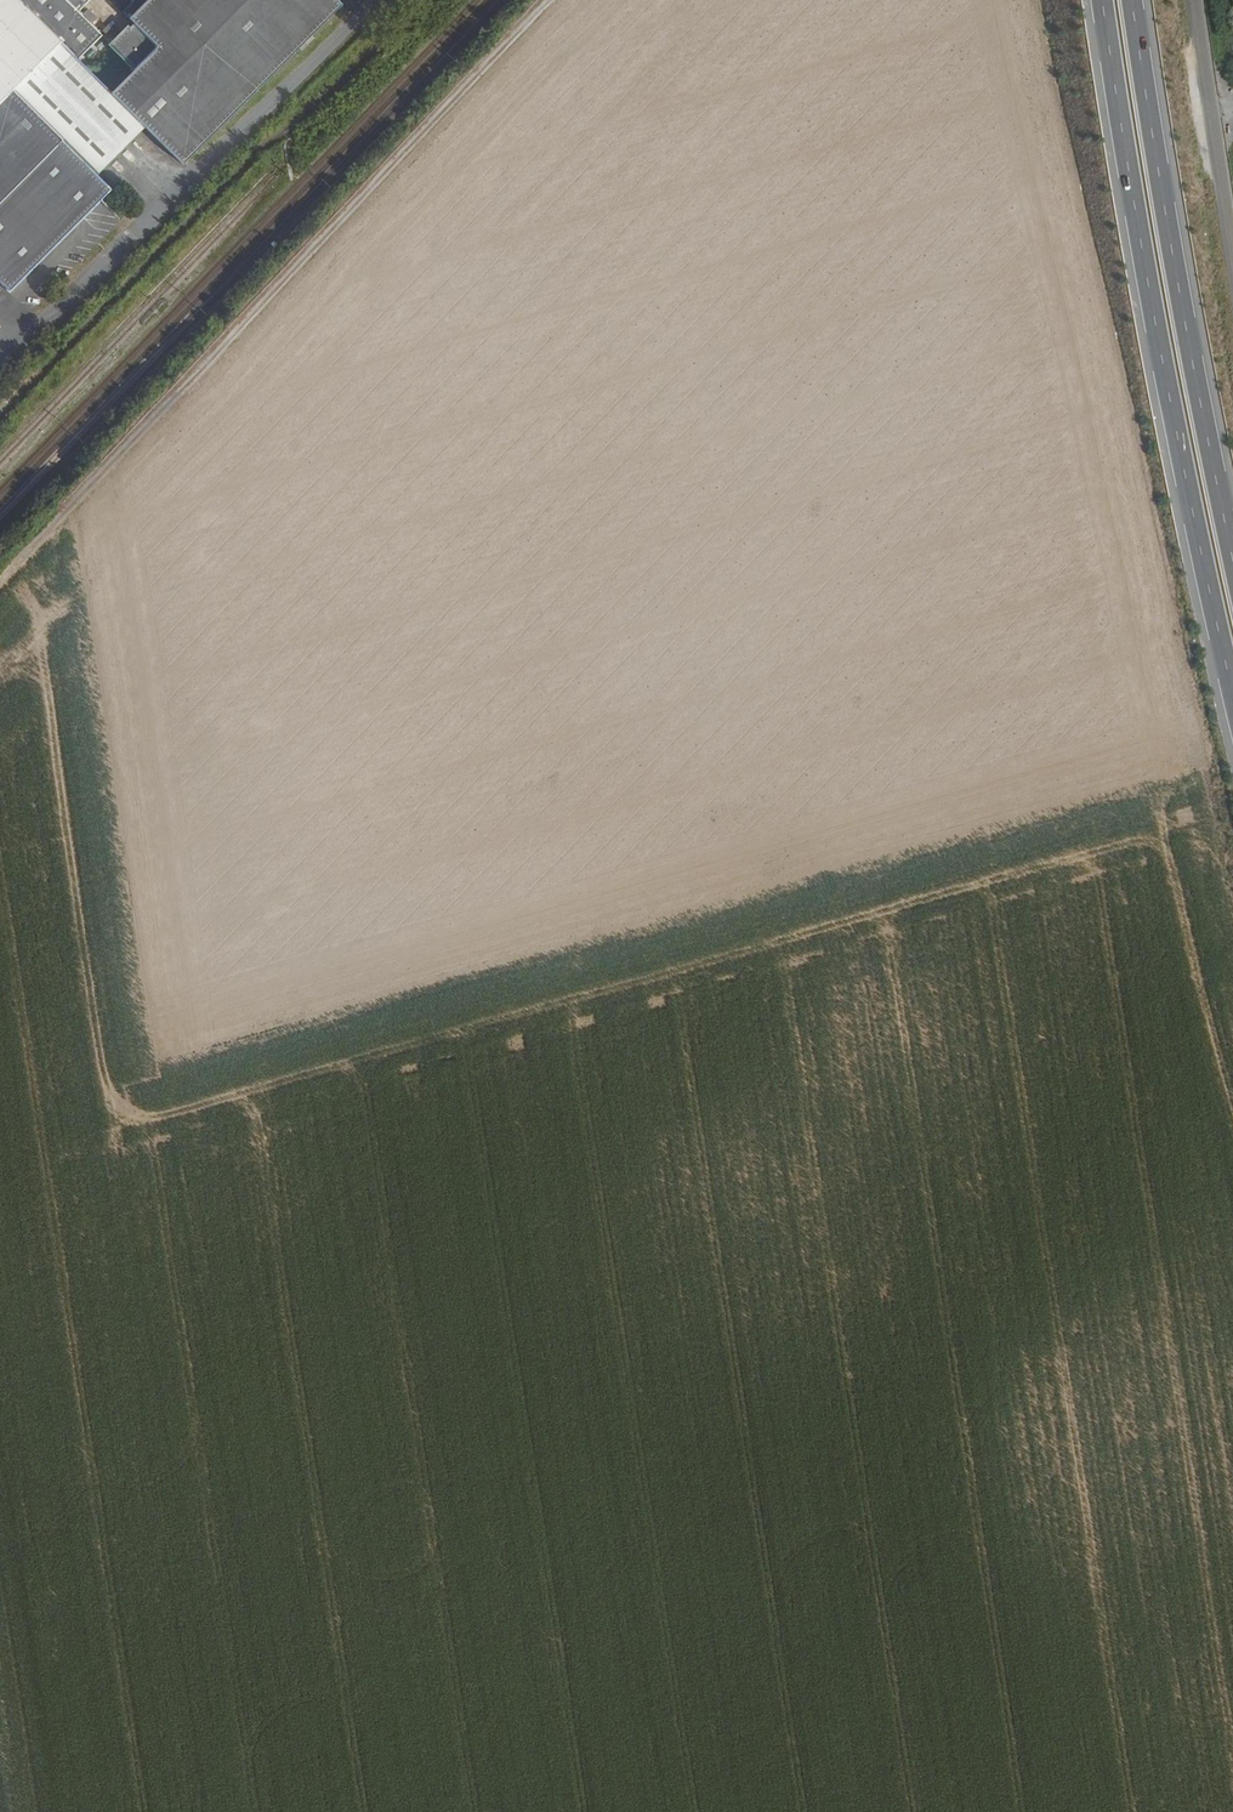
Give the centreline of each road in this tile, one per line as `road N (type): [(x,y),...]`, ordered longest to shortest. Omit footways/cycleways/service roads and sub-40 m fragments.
road 1 (unclassified): [(551,0),(0,583)]
road 2 (primary): [(1103,0),(1156,327),(1232,691)]
road 3 (primary): [(1232,561),(1132,0)]
road 4 (unclassified): [(1212,111),(1232,246)]

